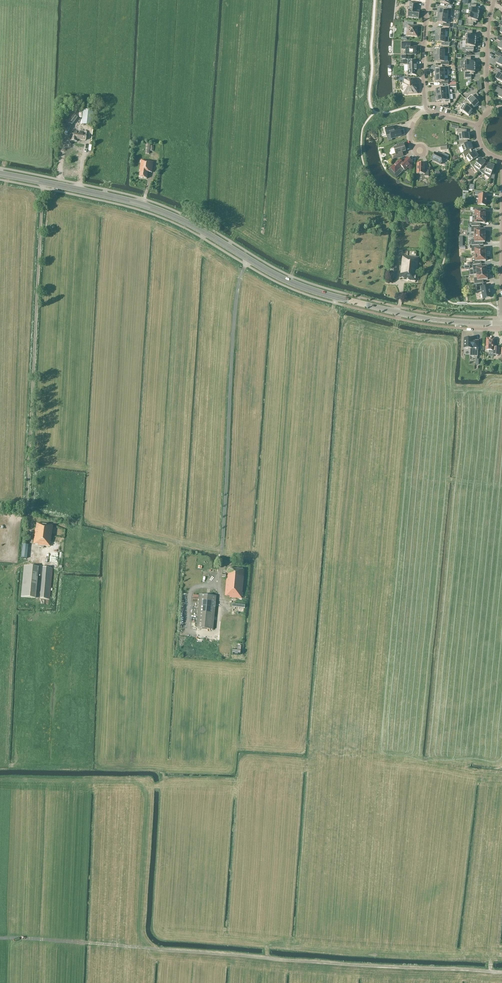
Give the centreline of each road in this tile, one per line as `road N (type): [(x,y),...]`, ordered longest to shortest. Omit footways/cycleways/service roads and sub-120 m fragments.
road 1 (secondary): [(501,325),(435,321),(330,296),(290,282),(161,211),(0,175)]

